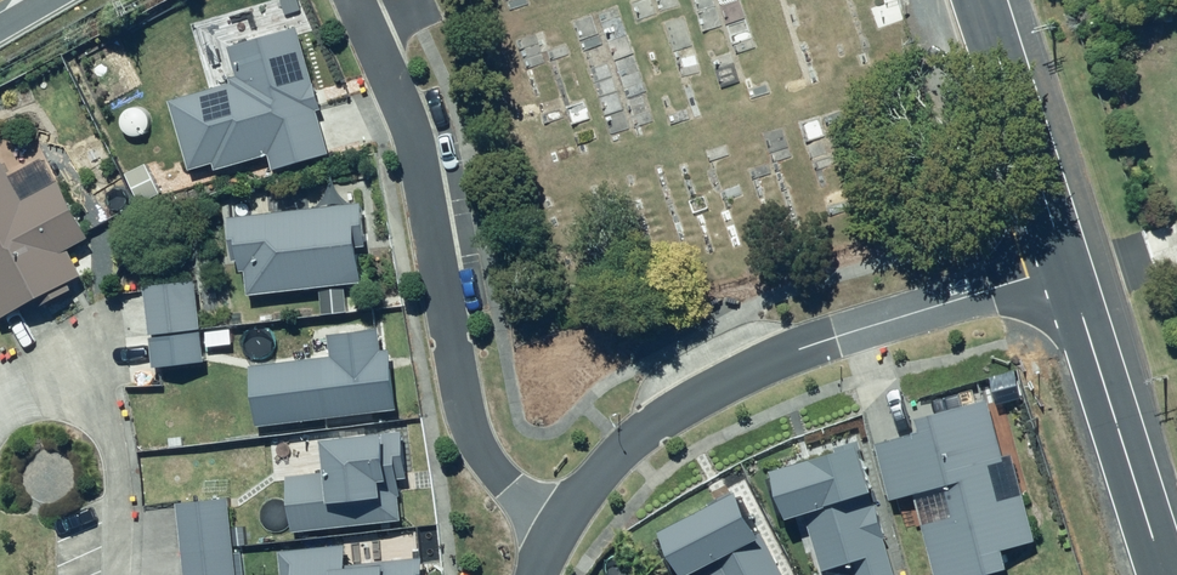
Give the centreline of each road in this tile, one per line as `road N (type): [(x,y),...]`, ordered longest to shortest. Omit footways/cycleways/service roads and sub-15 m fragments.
road 1 (residential): [(1064,264),(794,350),(681,400),(617,450),(557,532)]
road 2 (residential): [(557,532),(463,427),(428,187),(350,0)]
road 3 (tertiary): [(1064,264),(1164,574)]
road 4 (tertiary): [(979,0),(1064,264)]
road 5 (residential): [(0,409),(7,400),(59,391),(96,410),(113,451),(116,574)]

